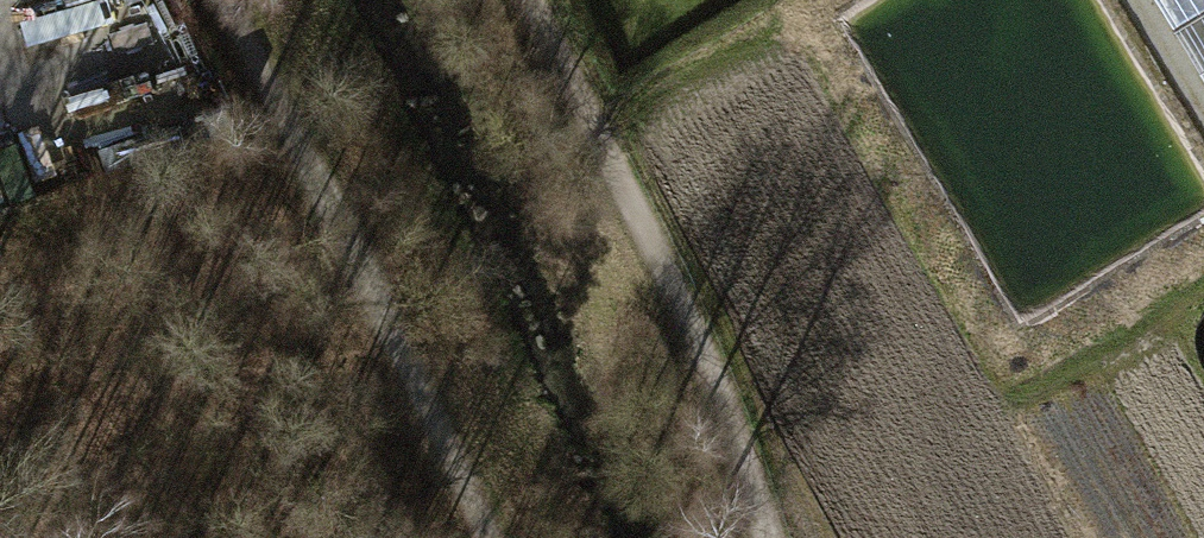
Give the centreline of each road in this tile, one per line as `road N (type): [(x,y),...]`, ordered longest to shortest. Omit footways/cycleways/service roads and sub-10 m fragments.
road 1 (track): [(232,0),(479,537)]
road 2 (track): [(527,0),(701,349),(769,537)]
road 3 (track): [(1203,108),(1139,0)]

